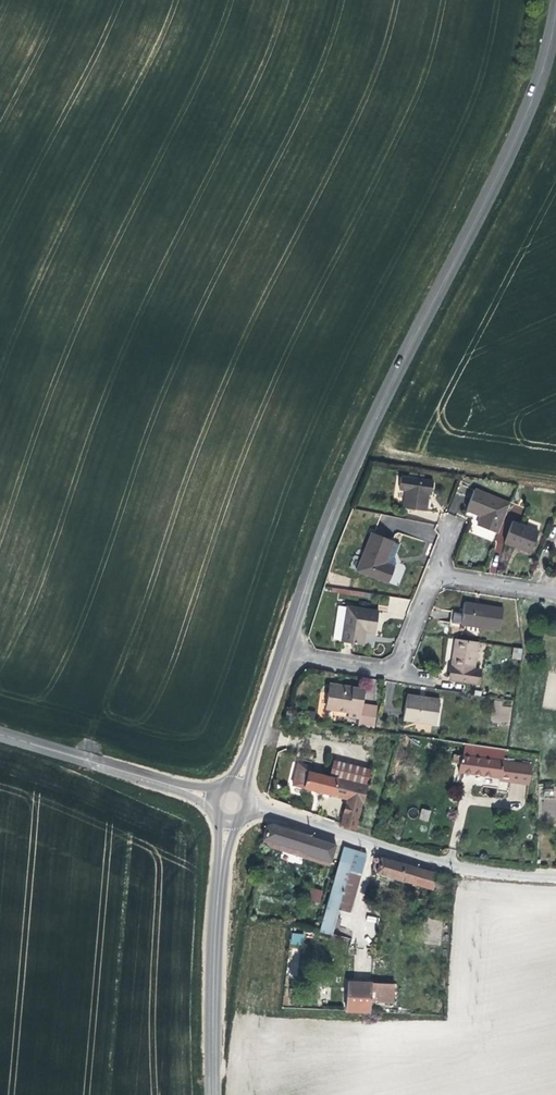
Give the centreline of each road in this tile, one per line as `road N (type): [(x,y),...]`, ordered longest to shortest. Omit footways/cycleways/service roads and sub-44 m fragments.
road 1 (tertiary): [(555,14),(523,122),(341,490),(284,653)]
road 2 (unclassified): [(555,871),(440,861),(247,806)]
road 3 (tertiary): [(214,1094),(214,971),(228,820)]
road 4 (tertiary): [(215,798),(0,734)]
road 5 (residential): [(284,653),(402,670),(442,573)]
road 6 (tertiary): [(284,653),(236,788)]

